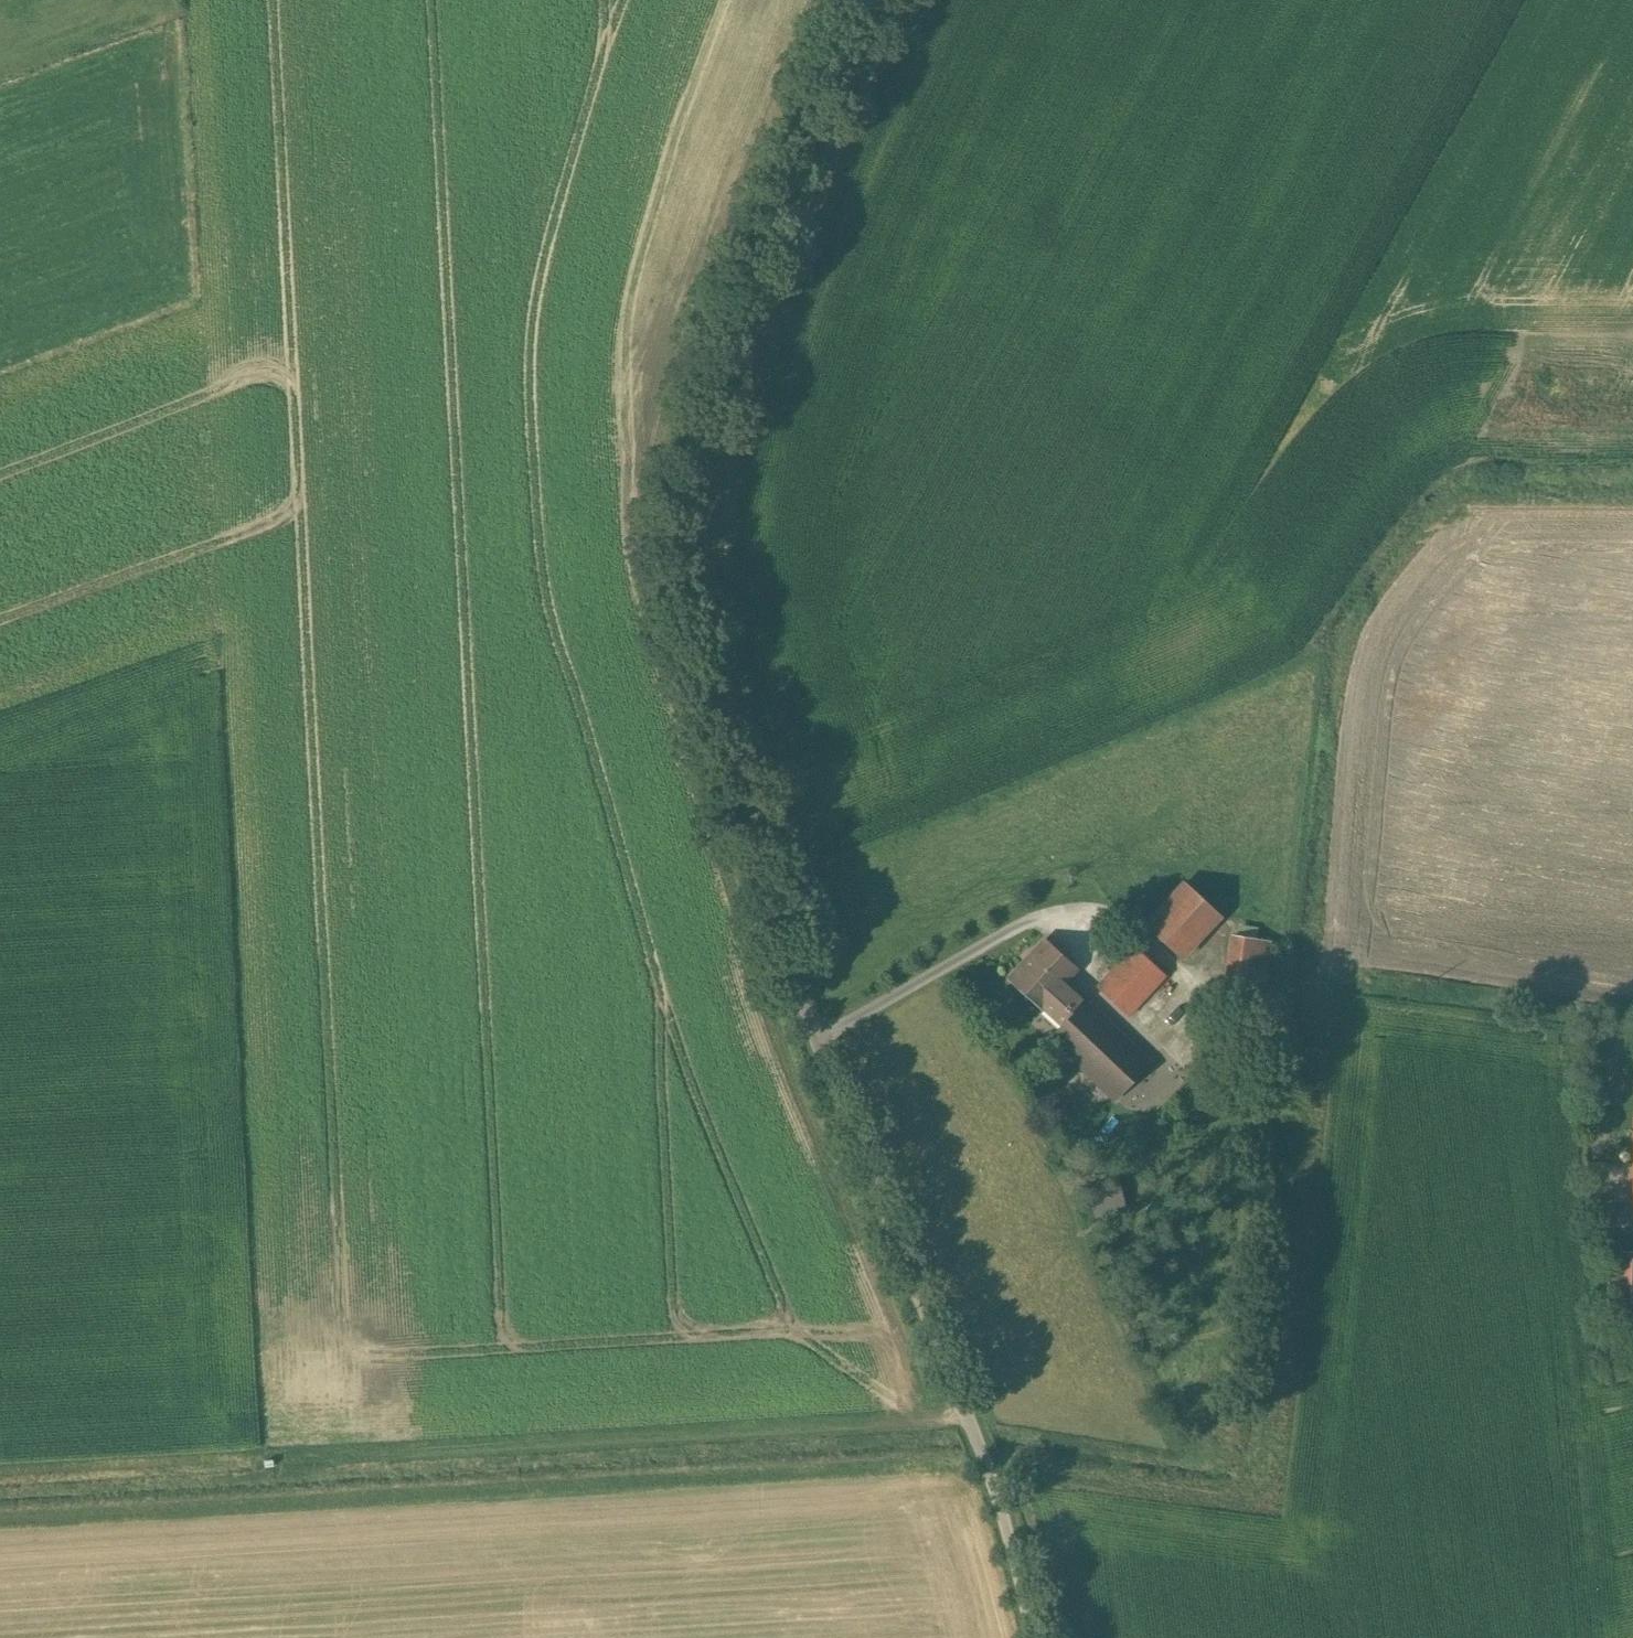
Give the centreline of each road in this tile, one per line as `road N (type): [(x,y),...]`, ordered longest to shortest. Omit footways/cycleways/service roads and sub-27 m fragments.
road 1 (unclassified): [(1031,1637),(985,1463),(814,1036),(716,754),(684,588),(678,498),(716,365),(863,0)]

